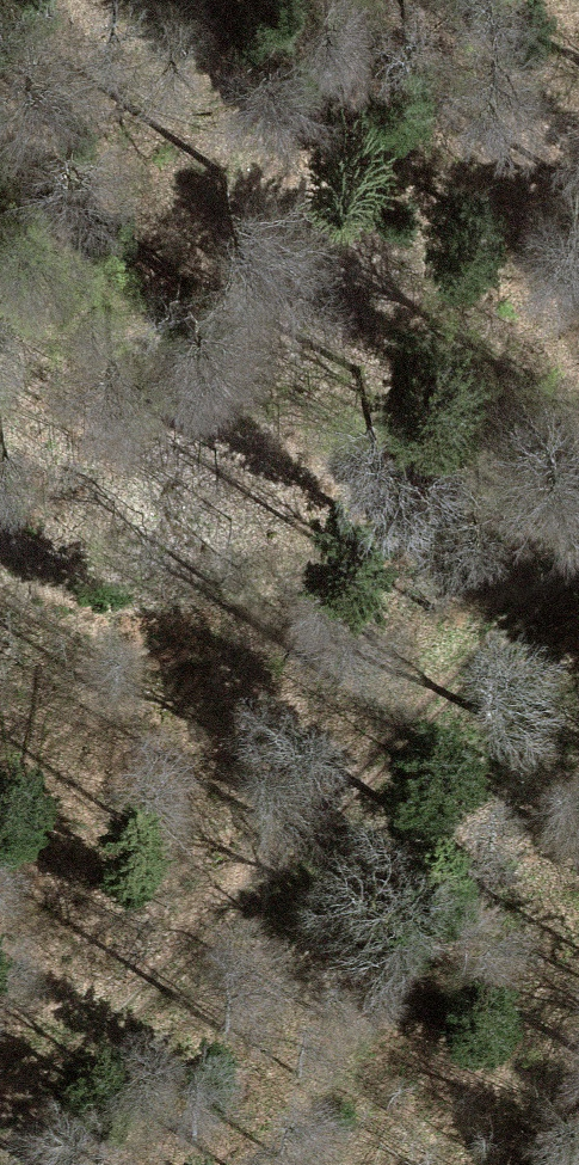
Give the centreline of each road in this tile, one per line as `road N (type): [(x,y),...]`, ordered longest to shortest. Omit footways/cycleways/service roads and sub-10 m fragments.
road 1 (track): [(0,1134),(164,990),(578,554)]
road 2 (track): [(578,505),(521,517),(330,588),(183,627),(96,620),(0,589)]
road 3 (track): [(578,154),(490,125),(0,75)]

